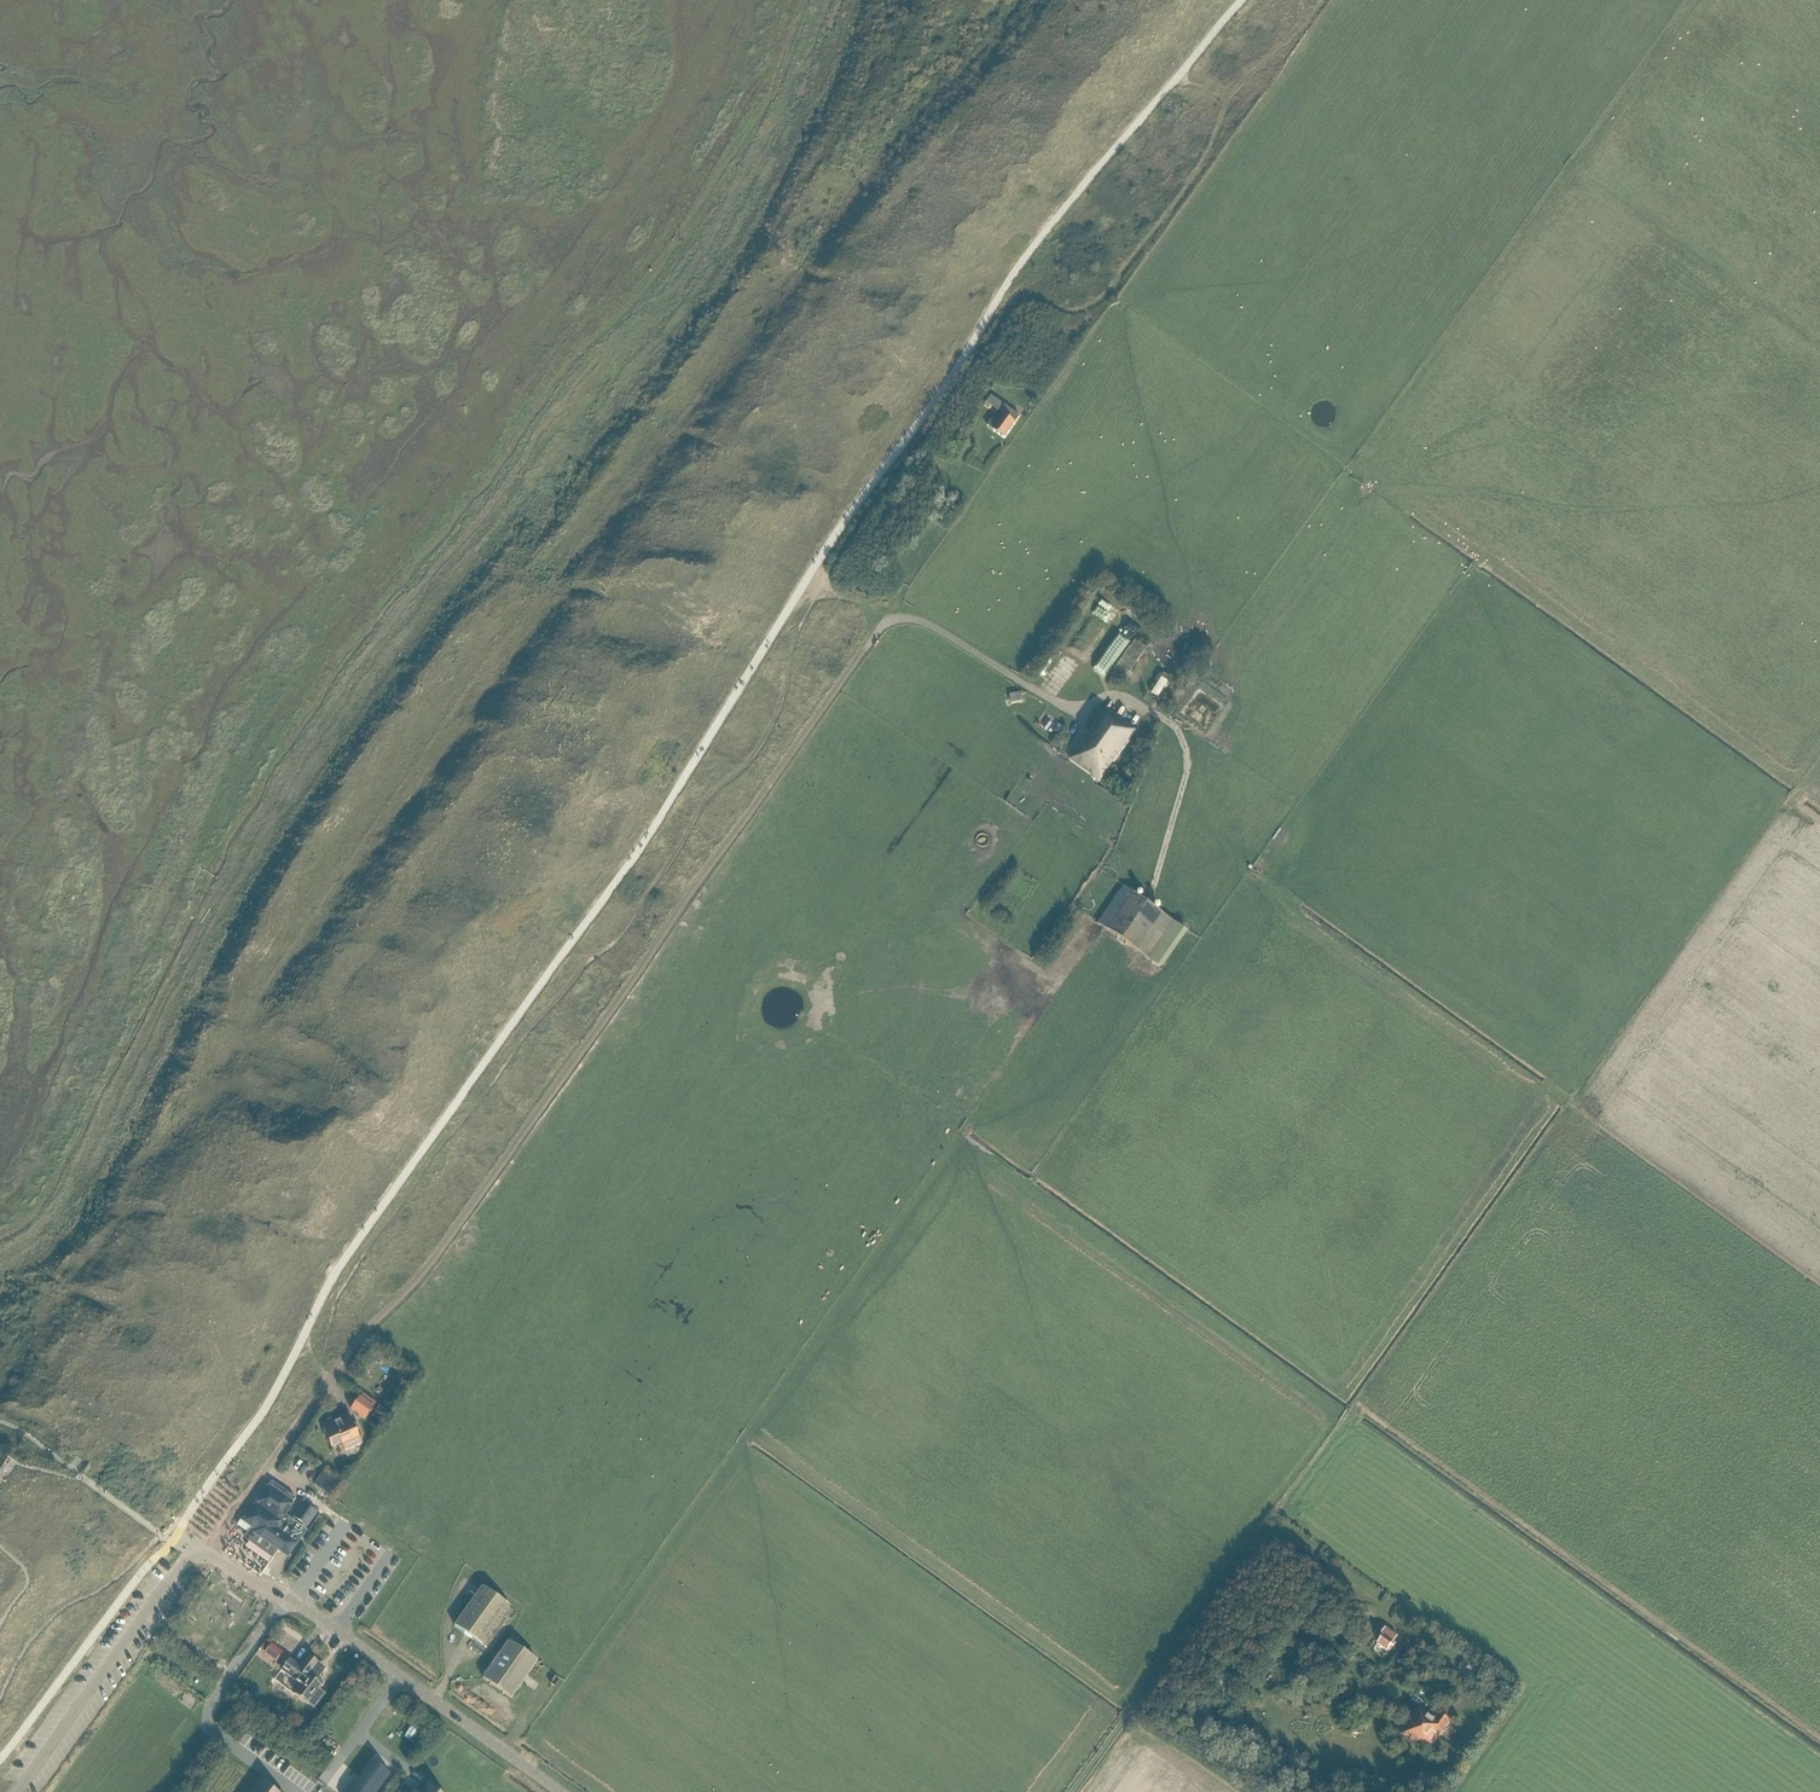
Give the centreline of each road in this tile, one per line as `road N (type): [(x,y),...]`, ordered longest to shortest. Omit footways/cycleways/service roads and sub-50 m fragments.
road 1 (unclassified): [(205,1555),(362,1335),(464,1219),(879,631),(896,619),(930,625),(1013,679)]
road 2 (unclassified): [(561,1791),(355,1642),(205,1555)]
road 3 (unclassified): [(18,1791),(190,1557)]

